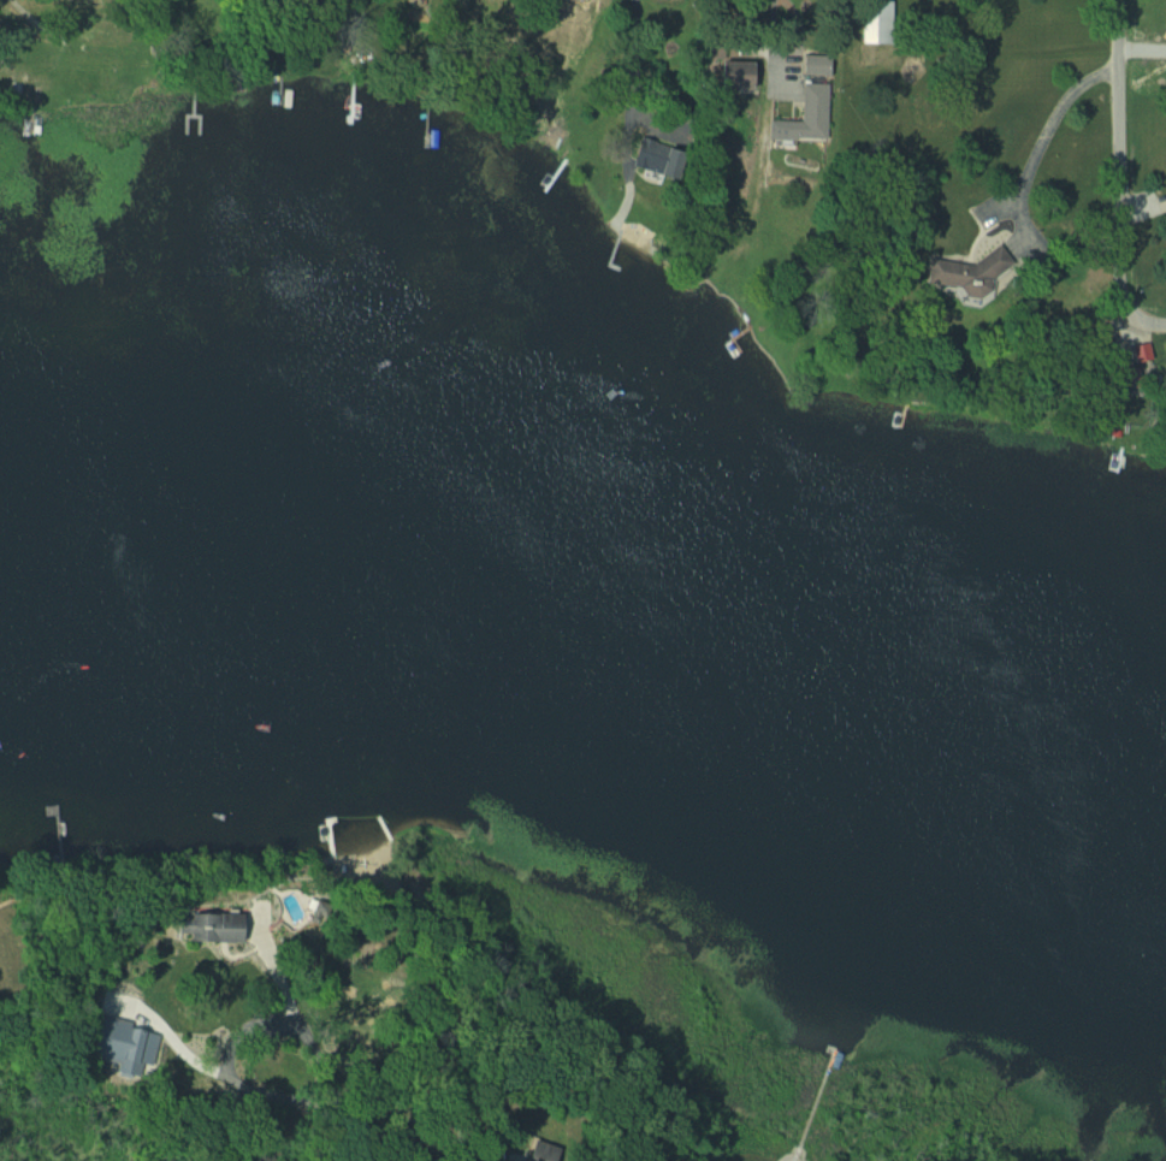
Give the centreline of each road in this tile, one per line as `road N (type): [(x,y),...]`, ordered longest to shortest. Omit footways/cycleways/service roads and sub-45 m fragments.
road 1 (residential): [(1165,325),(1132,313),(1121,290),(1119,0)]

